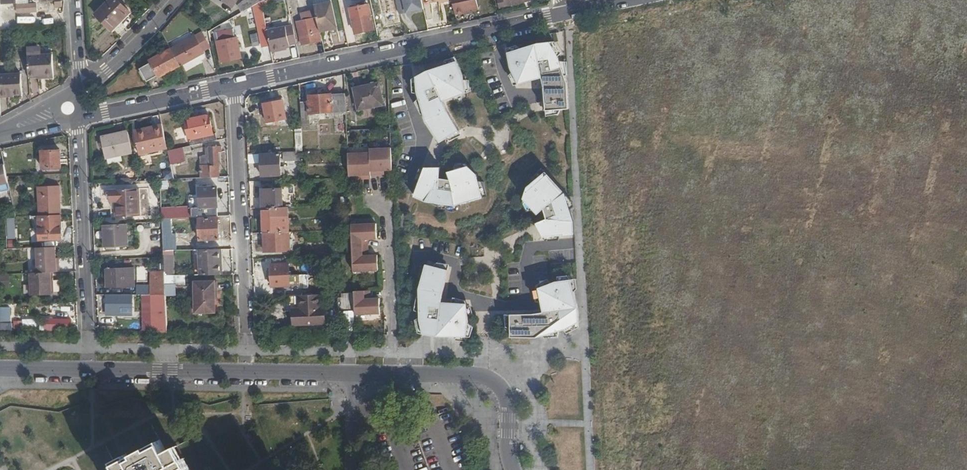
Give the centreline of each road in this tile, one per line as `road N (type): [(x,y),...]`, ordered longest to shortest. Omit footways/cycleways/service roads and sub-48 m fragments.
road 1 (residential): [(513,469),(507,401),(482,376),(0,368)]
road 2 (residential): [(234,85),(572,14)]
road 3 (unclassified): [(245,329),(234,85)]
road 4 (unclassified): [(88,327),(79,123)]
road 5 (residential): [(79,123),(234,85)]
road 6 (residential): [(80,91),(180,0)]

